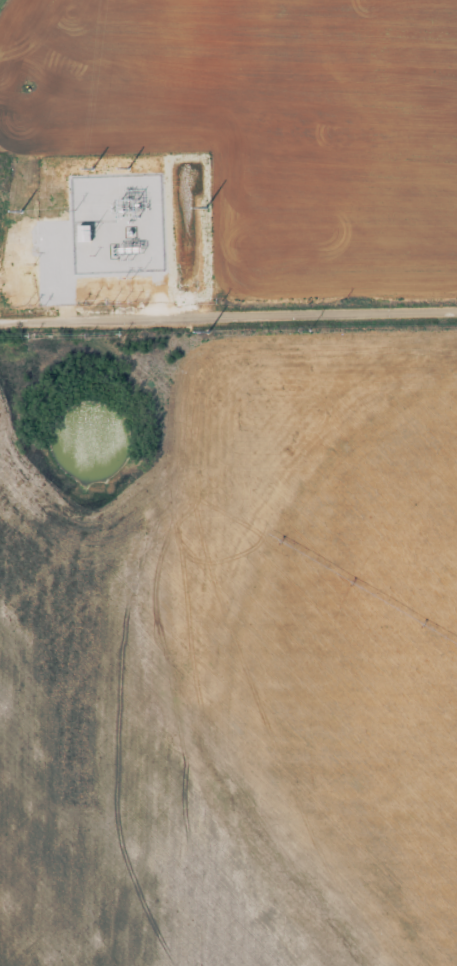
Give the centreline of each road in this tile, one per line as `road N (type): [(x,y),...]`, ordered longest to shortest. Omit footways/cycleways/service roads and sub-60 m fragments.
road 1 (residential): [(456,329),(0,329)]

